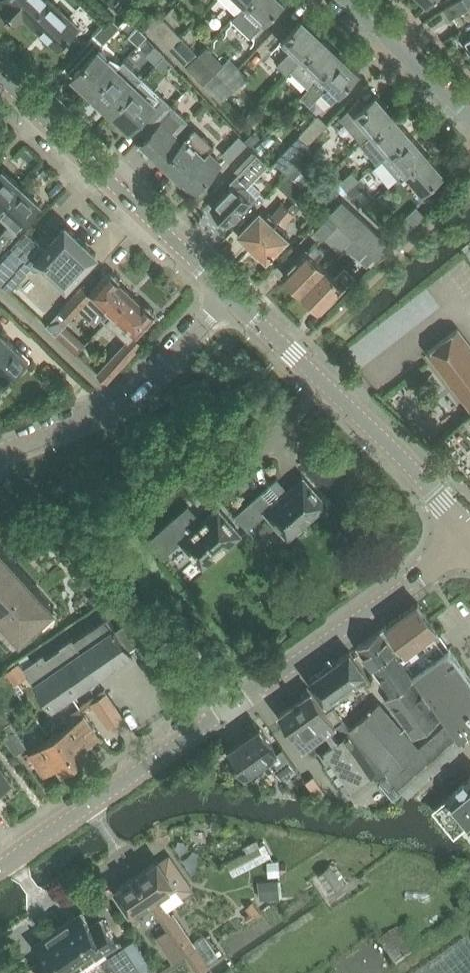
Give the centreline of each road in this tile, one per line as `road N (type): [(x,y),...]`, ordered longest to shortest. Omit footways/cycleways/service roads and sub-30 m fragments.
road 1 (residential): [(0,865),(469,543)]
road 2 (tertiary): [(469,538),(419,474),(231,293)]
road 3 (tertiary): [(231,293),(0,75)]
road 4 (residential): [(0,455),(141,388),(231,293)]
road 5 (residential): [(343,0),(469,123)]

